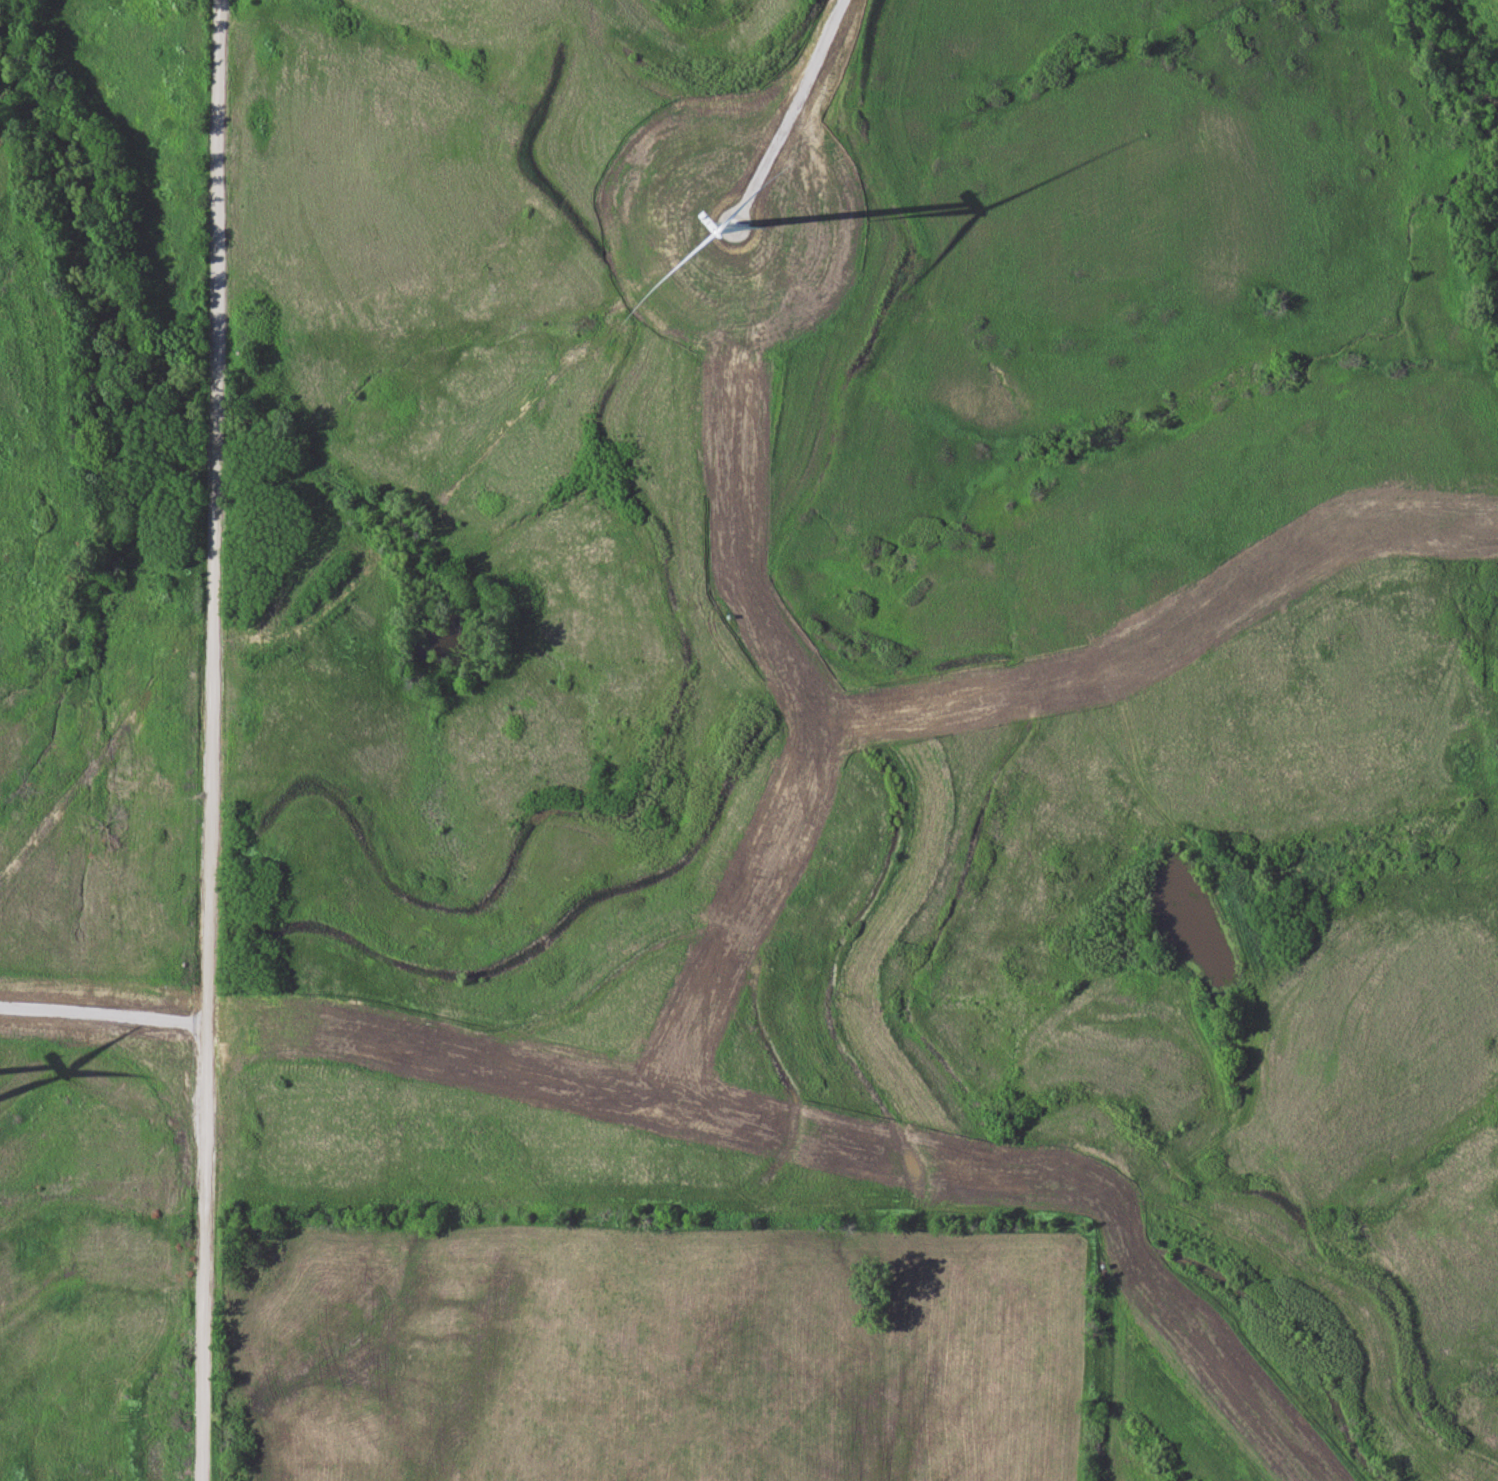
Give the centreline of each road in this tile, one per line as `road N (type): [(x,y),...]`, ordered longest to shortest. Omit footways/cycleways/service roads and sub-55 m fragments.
road 1 (residential): [(198,1480),(217,0)]

